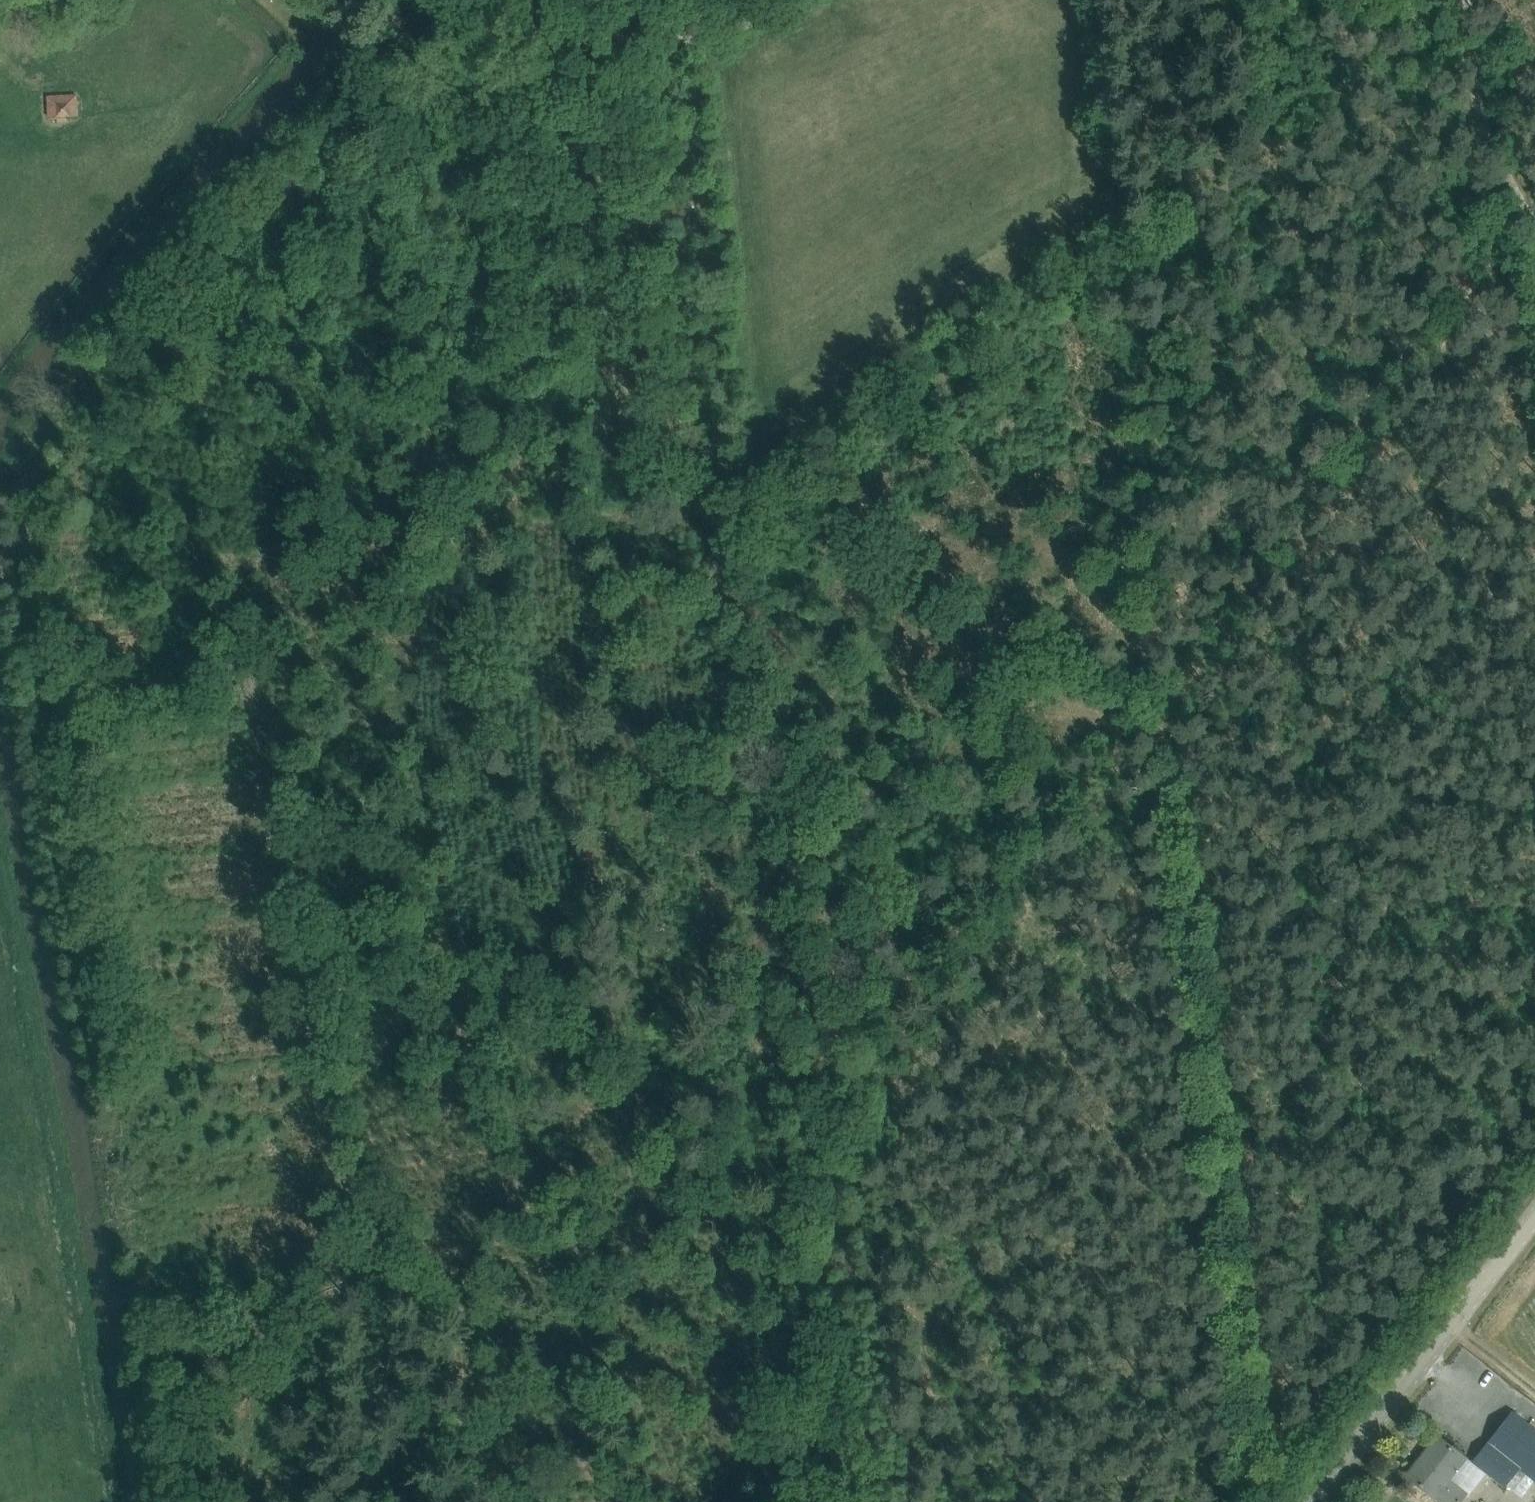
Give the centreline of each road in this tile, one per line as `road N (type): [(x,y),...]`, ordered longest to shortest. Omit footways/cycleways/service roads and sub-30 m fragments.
road 1 (tertiary): [(1314,1501),(1534,1218)]
road 2 (track): [(1469,0),(1534,293)]
road 3 (track): [(367,0),(406,22),(656,41)]
road 4 (track): [(656,41),(717,38),(803,0)]

